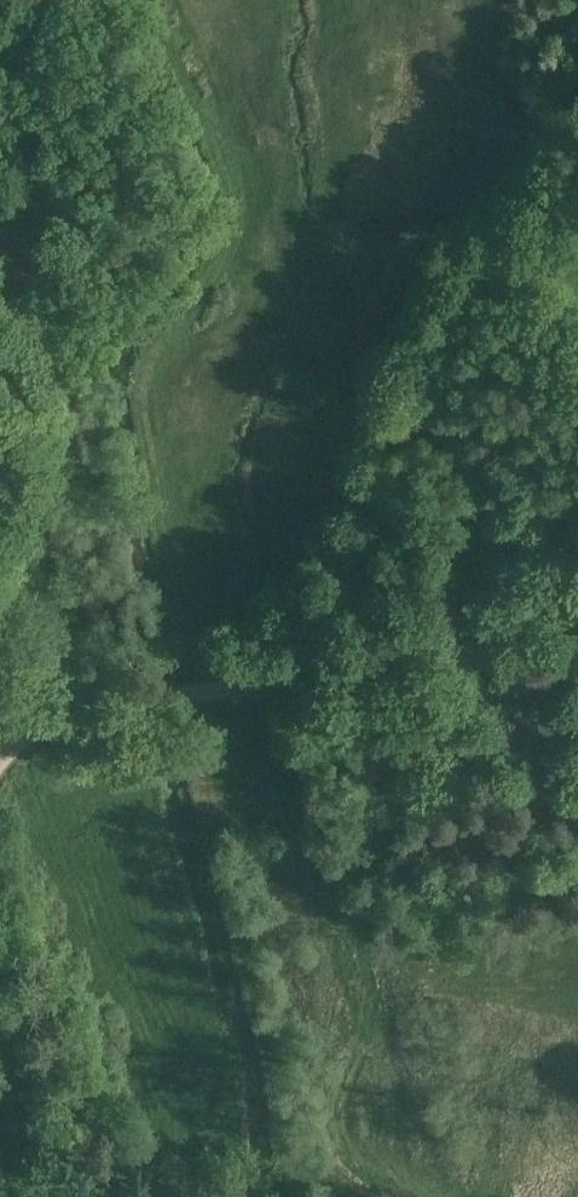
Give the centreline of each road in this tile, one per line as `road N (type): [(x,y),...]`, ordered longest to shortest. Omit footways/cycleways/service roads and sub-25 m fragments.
road 1 (track): [(0,747),(58,718),(287,674),(577,585)]

